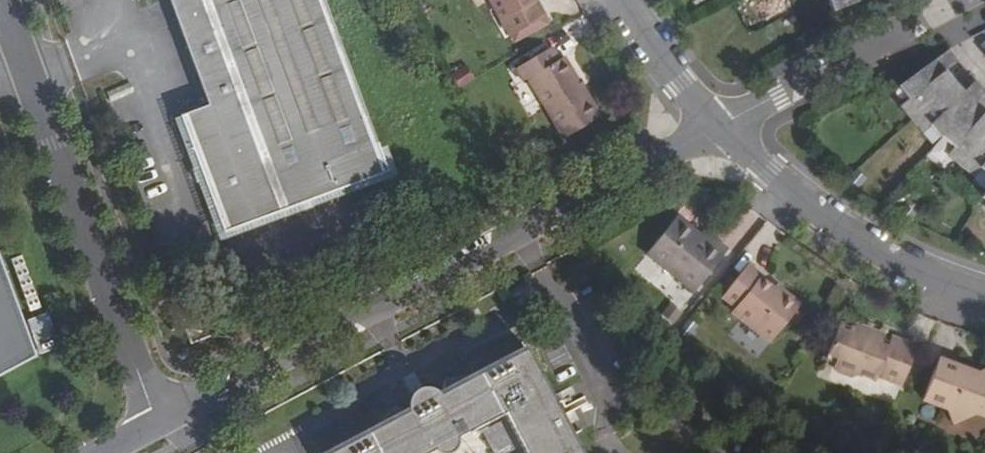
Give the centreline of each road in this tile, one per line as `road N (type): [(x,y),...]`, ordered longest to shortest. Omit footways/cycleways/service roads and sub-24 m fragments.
road 1 (residential): [(718,127),(160,422)]
road 2 (residential): [(4,0),(160,422)]
road 3 (residential): [(718,127),(847,231),(926,273),(984,293)]
road 4 (residential): [(718,127),(960,0)]
road 5 (residential): [(625,0),(718,127)]

